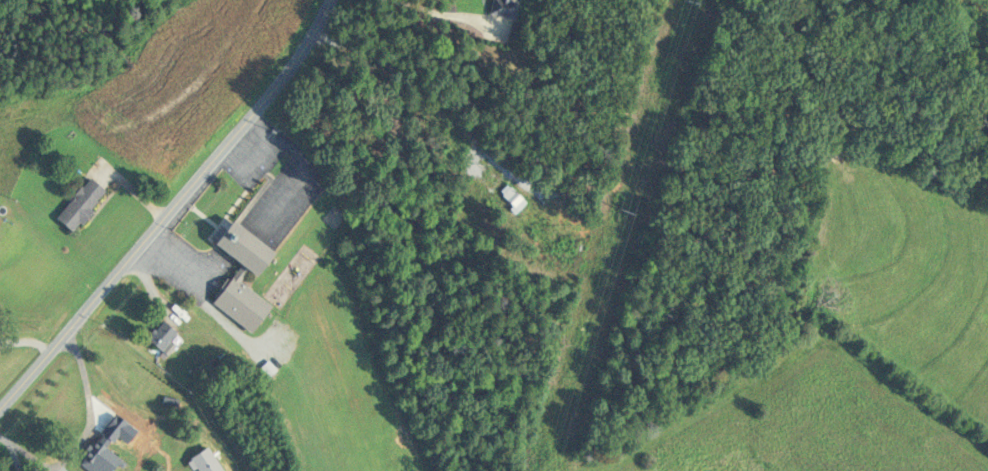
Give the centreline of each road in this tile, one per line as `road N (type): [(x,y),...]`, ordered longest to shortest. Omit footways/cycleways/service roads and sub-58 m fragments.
road 1 (tertiary): [(0,405),(256,113),(330,0)]

